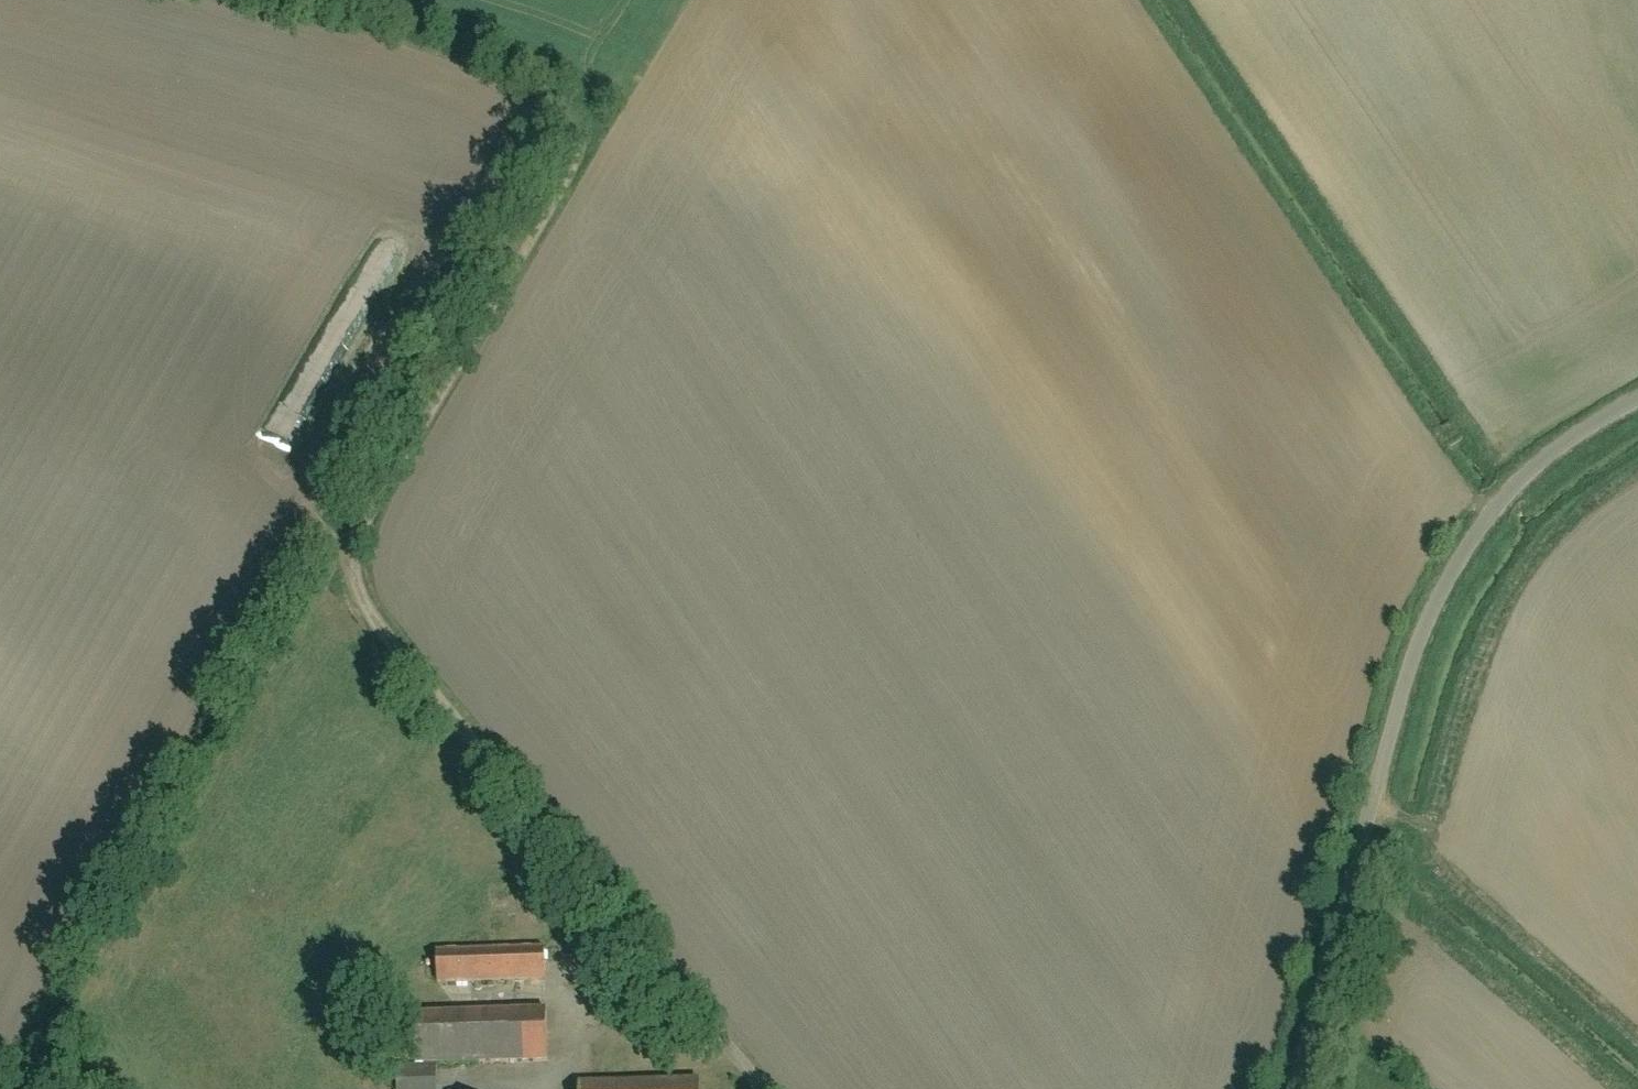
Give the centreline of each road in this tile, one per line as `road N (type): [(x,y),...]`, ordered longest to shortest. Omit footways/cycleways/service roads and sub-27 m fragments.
road 1 (residential): [(580,152),(335,558),(772,1088)]
road 2 (residential): [(1637,402),(1527,471),(1493,505),(1440,588),(1413,647),(1355,847),(1293,1088)]

